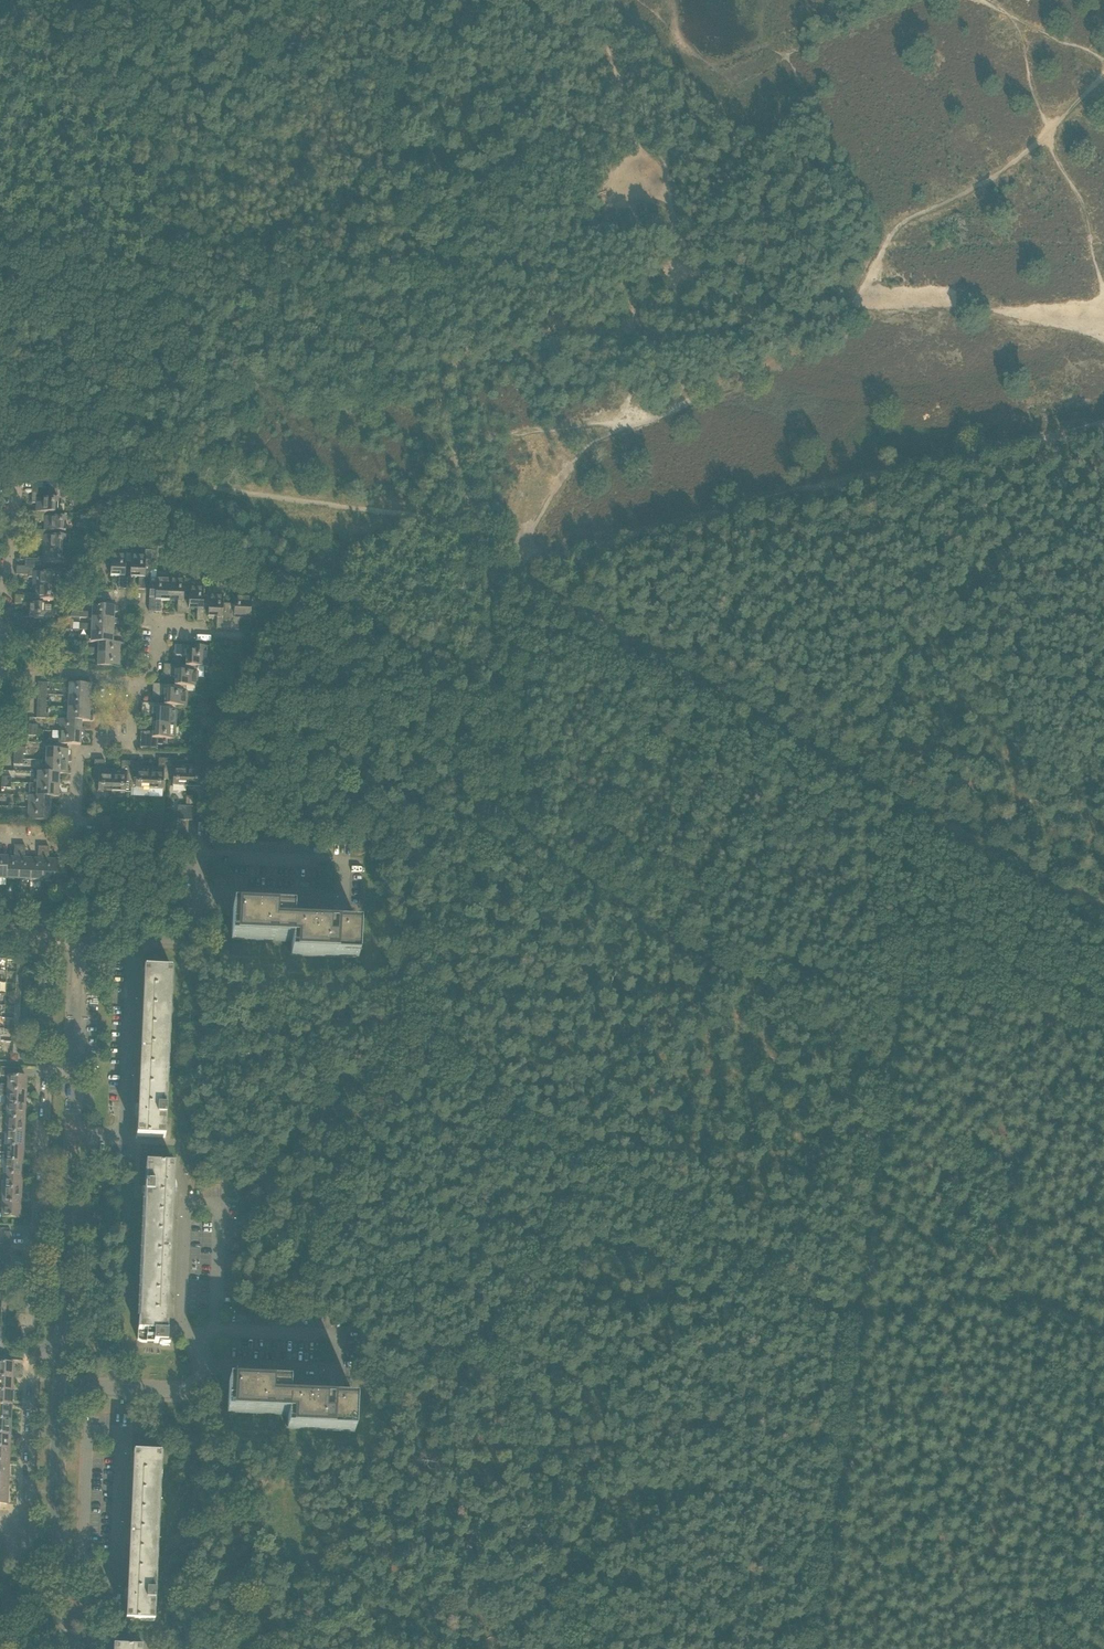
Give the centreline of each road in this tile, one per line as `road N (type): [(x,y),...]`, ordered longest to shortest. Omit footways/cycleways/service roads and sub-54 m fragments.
road 1 (track): [(832,1518),(895,1035)]
road 2 (track): [(440,384),(387,192),(313,0)]
road 3 (track): [(496,691),(485,798),(460,900),(409,1038)]
road 4 (track): [(409,1038),(287,1333)]
road 5 (track): [(578,1160),(844,1319)]
road 6 (tertiary): [(61,1350),(70,1056)]
road 7 (tertiary): [(69,1648),(72,1611),(54,1514),(60,1387)]
road 8 (residential): [(0,835),(68,833),(80,754),(131,732),(134,678)]
road 9 (track): [(1103,1342),(1027,1303),(941,1306),(857,1323)]
road 10 (unclassified): [(78,950),(101,935),(174,938),(192,922),(199,834),(165,826)]
road 11 (residential): [(38,1269),(47,1073),(70,1056)]
road 12 (residential): [(61,1350),(33,1363),(24,1555)]
road 13 (track): [(409,1038),(489,1084),(578,1160)]
road 14 (track): [(480,557),(440,384)]
road 15 (unclassified): [(206,1366),(190,1387),(161,1392),(60,1387)]
road 16 (track): [(496,691),(480,557)]
road 17 (track): [(582,1648),(539,1524)]

